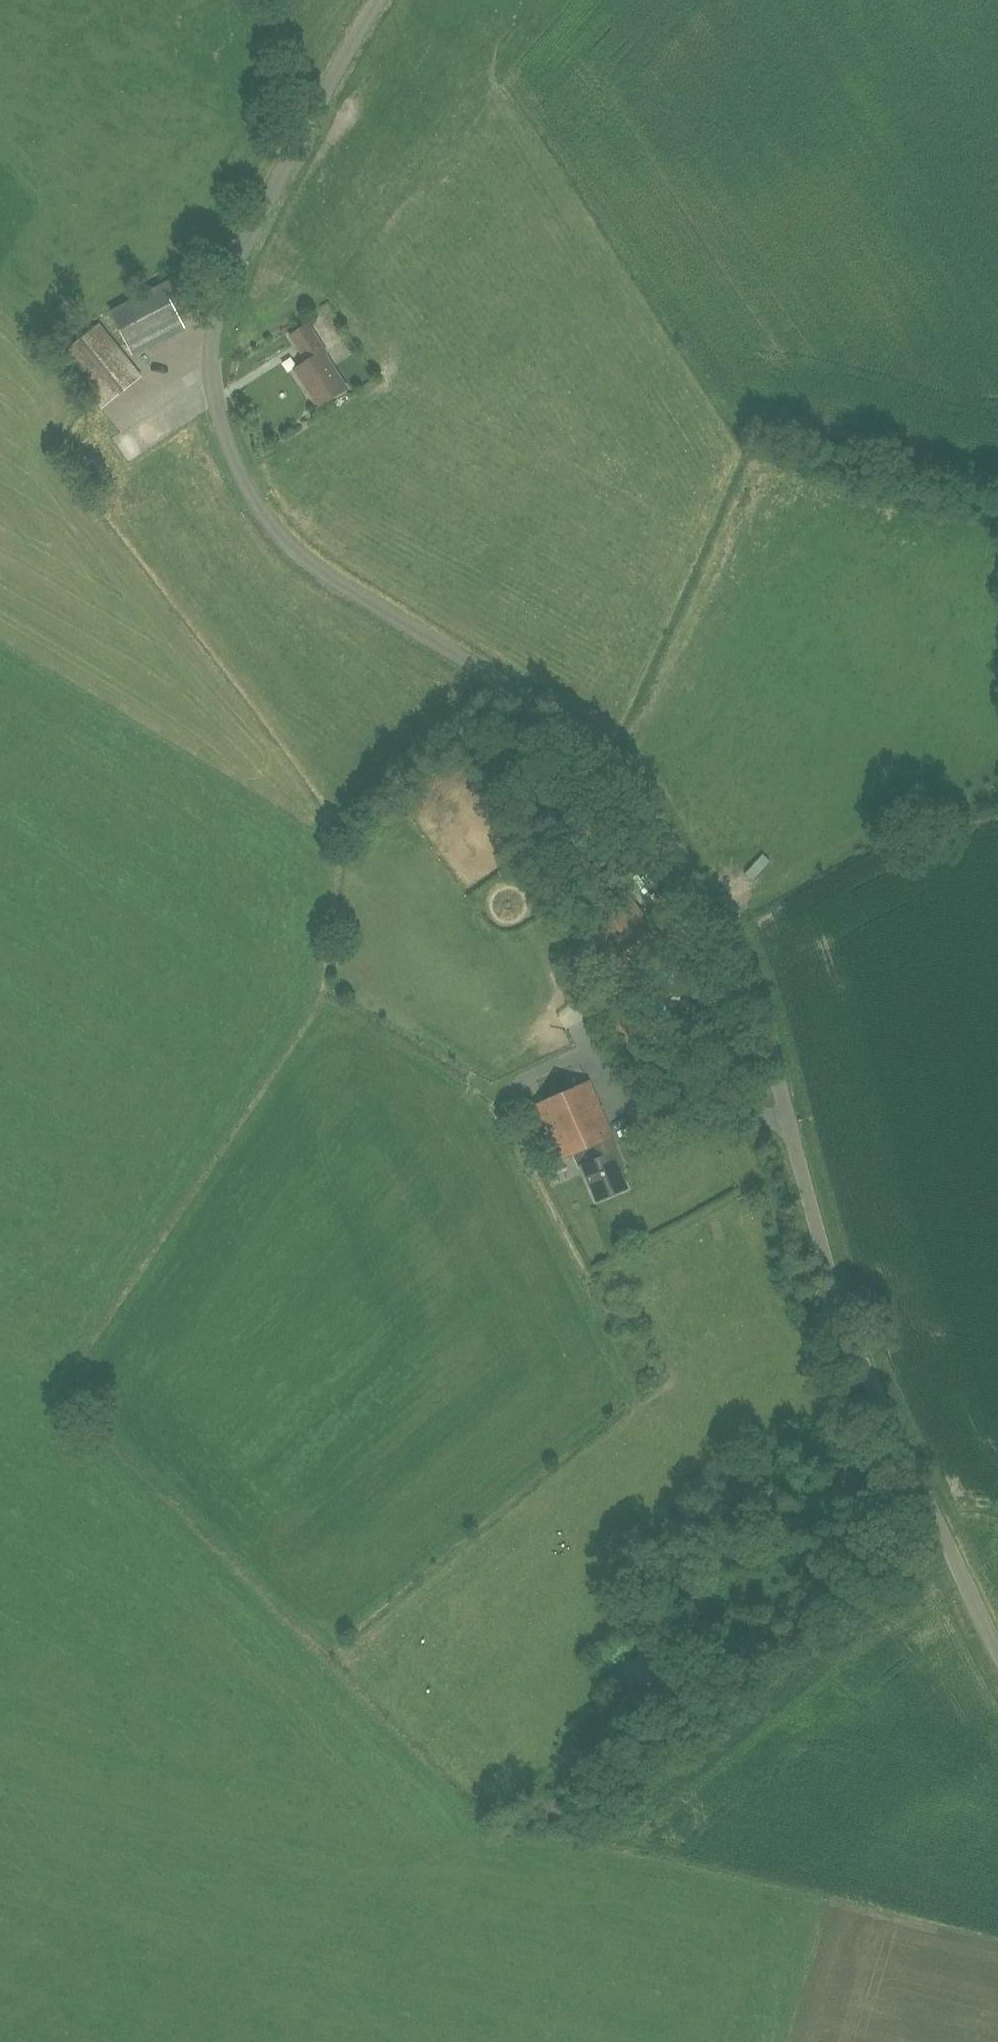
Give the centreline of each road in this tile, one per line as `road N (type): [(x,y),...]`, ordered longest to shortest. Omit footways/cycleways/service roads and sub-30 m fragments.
road 1 (unclassified): [(997,1656),(842,1315),(766,1054),(711,917),(660,820),(601,751),(305,570),(278,544),(206,403),(200,363),(218,291),(382,0)]

